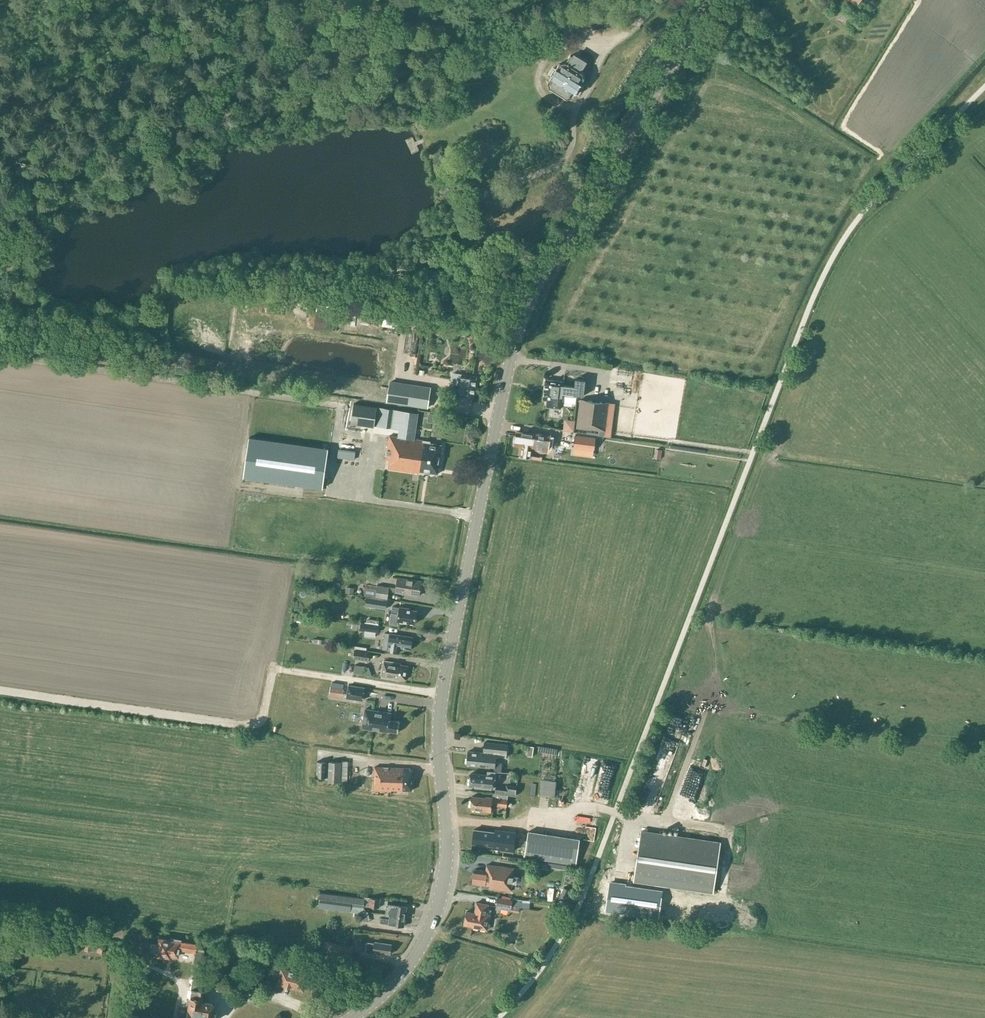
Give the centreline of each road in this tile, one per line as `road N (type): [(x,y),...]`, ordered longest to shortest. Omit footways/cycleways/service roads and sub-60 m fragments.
road 1 (tertiary): [(352,1017),(416,956),(444,888),(441,708),(523,316),(712,0)]

